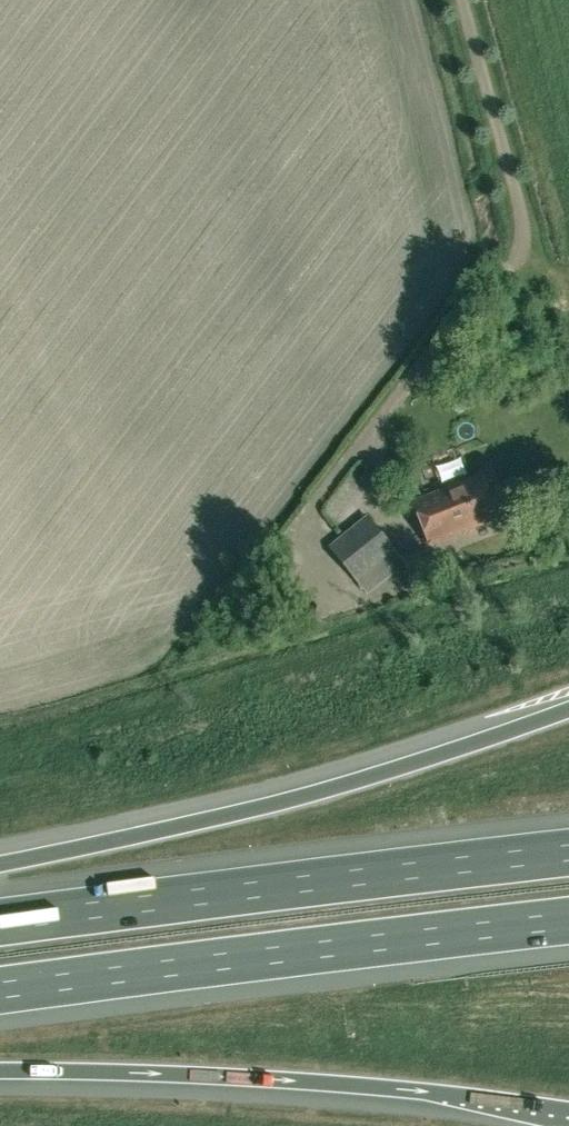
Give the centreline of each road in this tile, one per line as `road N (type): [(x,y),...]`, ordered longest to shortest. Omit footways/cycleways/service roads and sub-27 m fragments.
road 1 (track): [(568,589),(0,754)]
road 2 (motorway): [(568,710),(218,816),(0,865)]
road 3 (motorway): [(568,854),(0,924)]
road 4 (motorway): [(0,990),(568,921)]
road 5 (motorway): [(0,1070),(420,1091),(568,1111)]
road 6 (unclassified): [(538,236),(472,0)]

